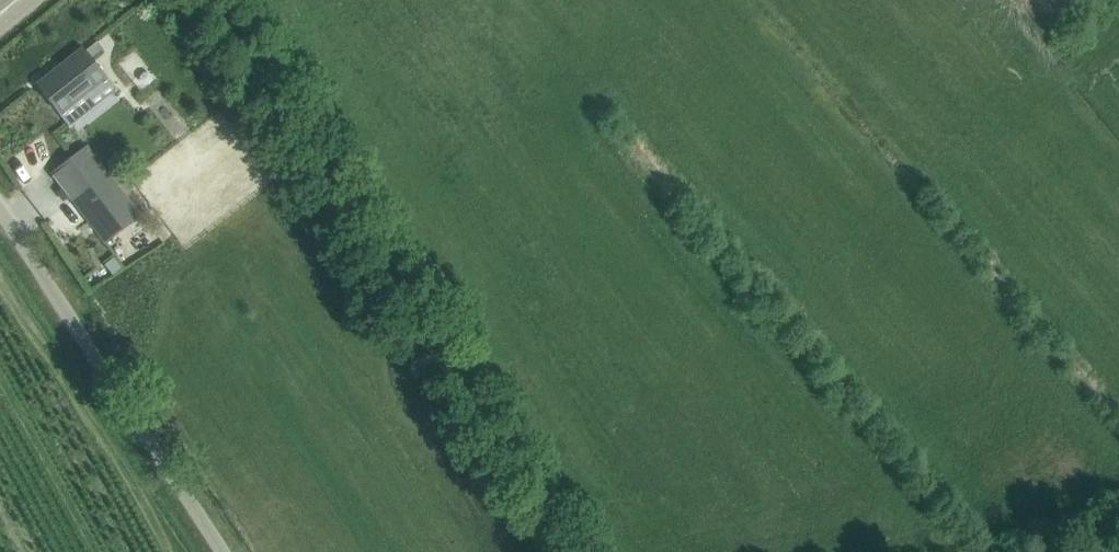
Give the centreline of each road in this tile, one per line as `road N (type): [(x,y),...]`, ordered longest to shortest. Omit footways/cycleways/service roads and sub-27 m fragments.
road 1 (unclassified): [(222,551),(0,208)]

